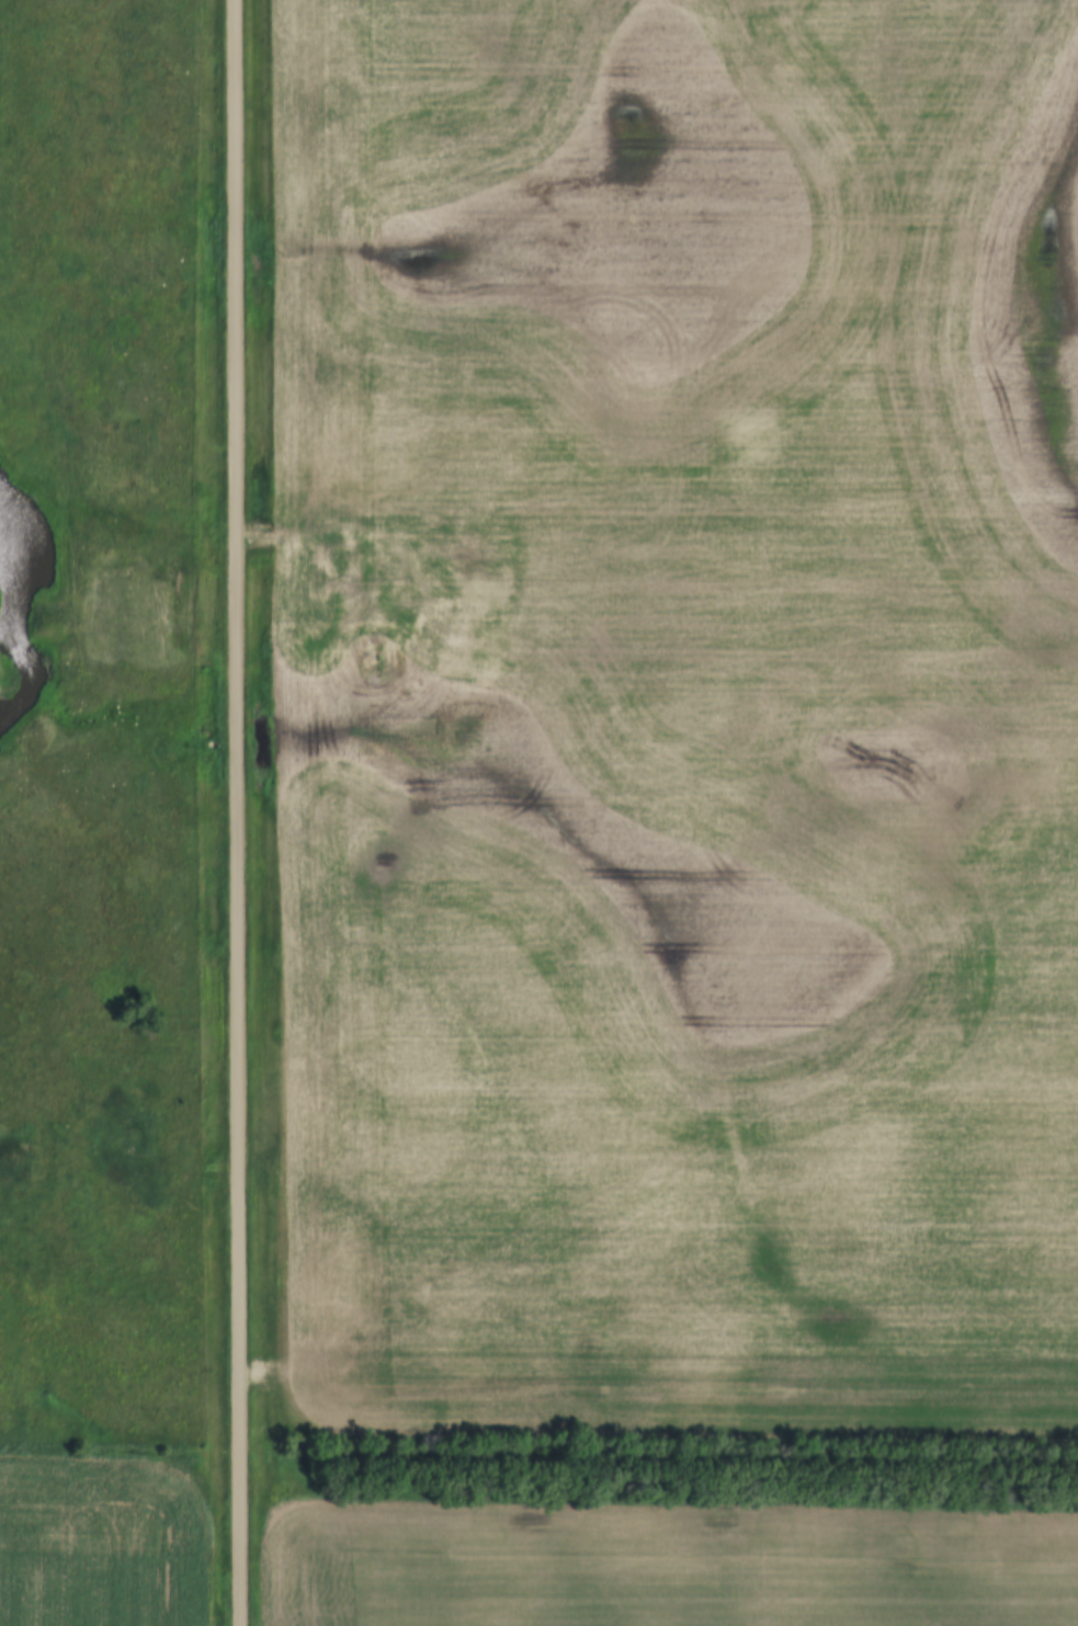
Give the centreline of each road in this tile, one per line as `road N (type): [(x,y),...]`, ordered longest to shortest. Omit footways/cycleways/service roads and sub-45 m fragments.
road 1 (residential): [(238,1625),(232,0)]

